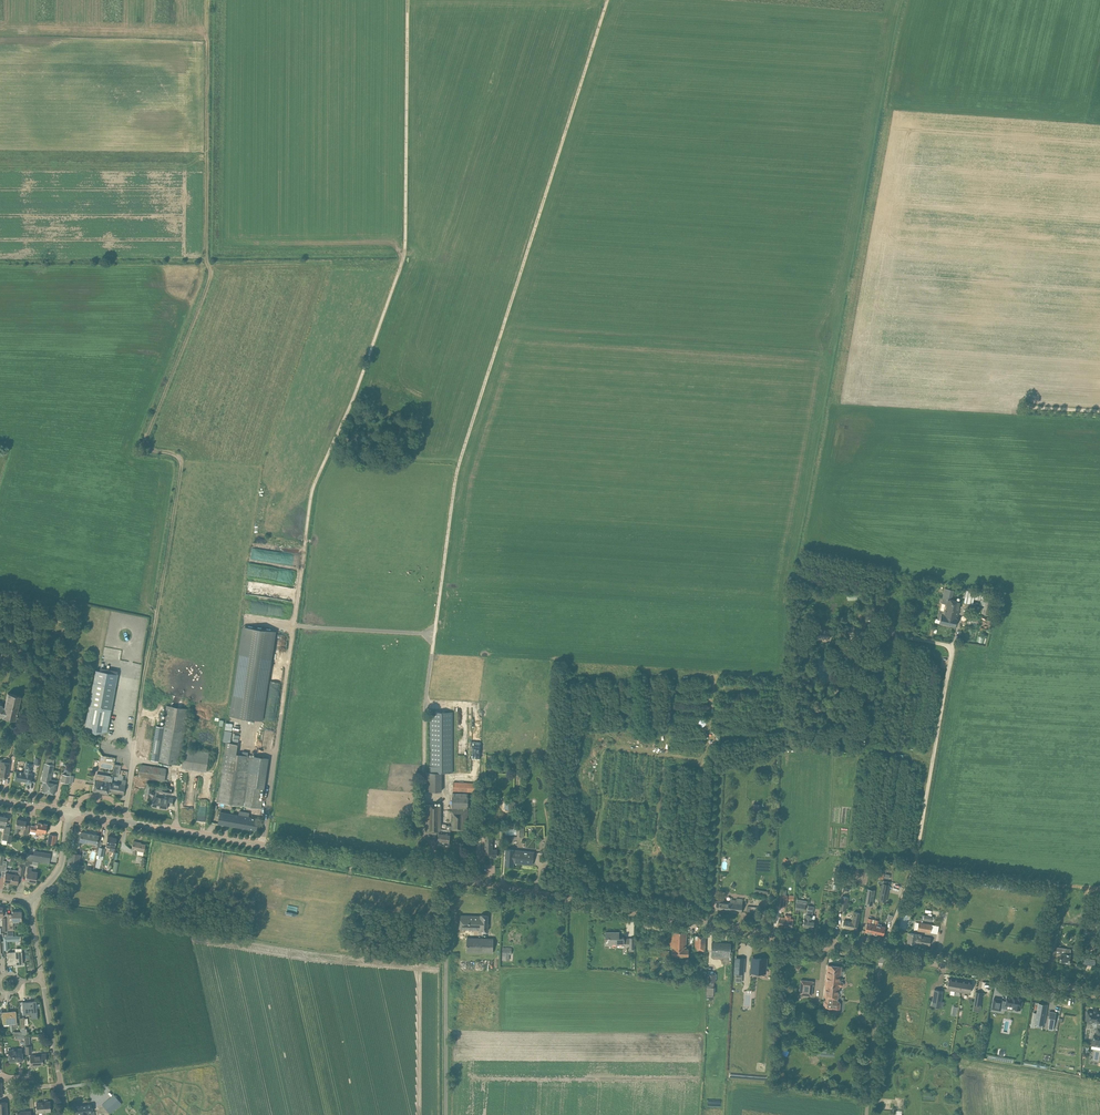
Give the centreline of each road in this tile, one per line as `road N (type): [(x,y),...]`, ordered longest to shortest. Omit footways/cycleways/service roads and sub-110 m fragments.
road 1 (track): [(262,845),(311,493),(404,257),(407,0)]
road 2 (track): [(135,741),(182,462),(147,443),(210,275),(207,37)]
road 3 (unclassified): [(882,954),(449,877)]
road 4 (track): [(882,954),(914,865),(953,646),(879,632)]
road 5 (unclassified): [(449,877),(123,820)]
road 6 (unclassified): [(446,1114),(449,877)]
road 7 (unclassified): [(1099,992),(882,954)]
road 8 (unclassified): [(867,1114),(882,954)]

